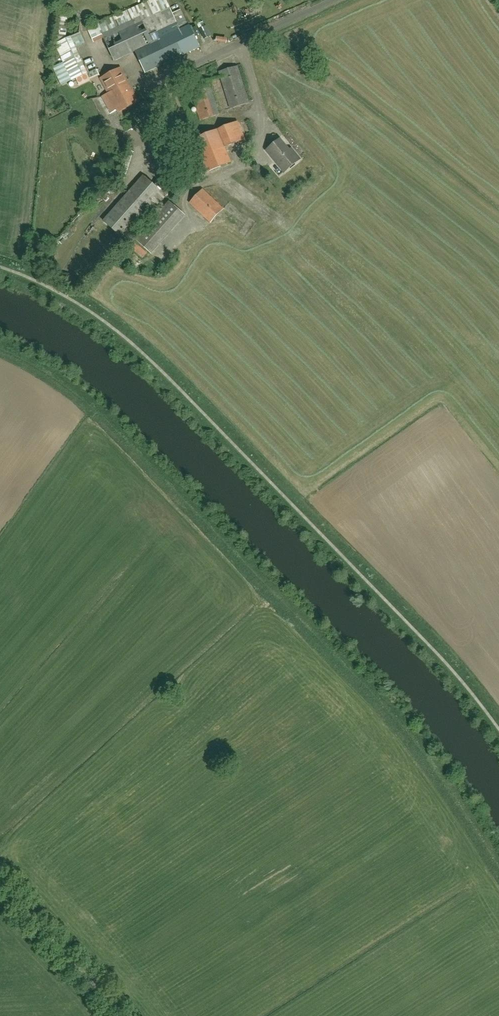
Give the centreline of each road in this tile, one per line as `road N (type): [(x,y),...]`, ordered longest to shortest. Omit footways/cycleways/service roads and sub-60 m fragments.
road 1 (track): [(498,867),(421,748),(348,667),(106,420),(44,371),(0,350)]
road 2 (track): [(117,1015),(0,886)]

